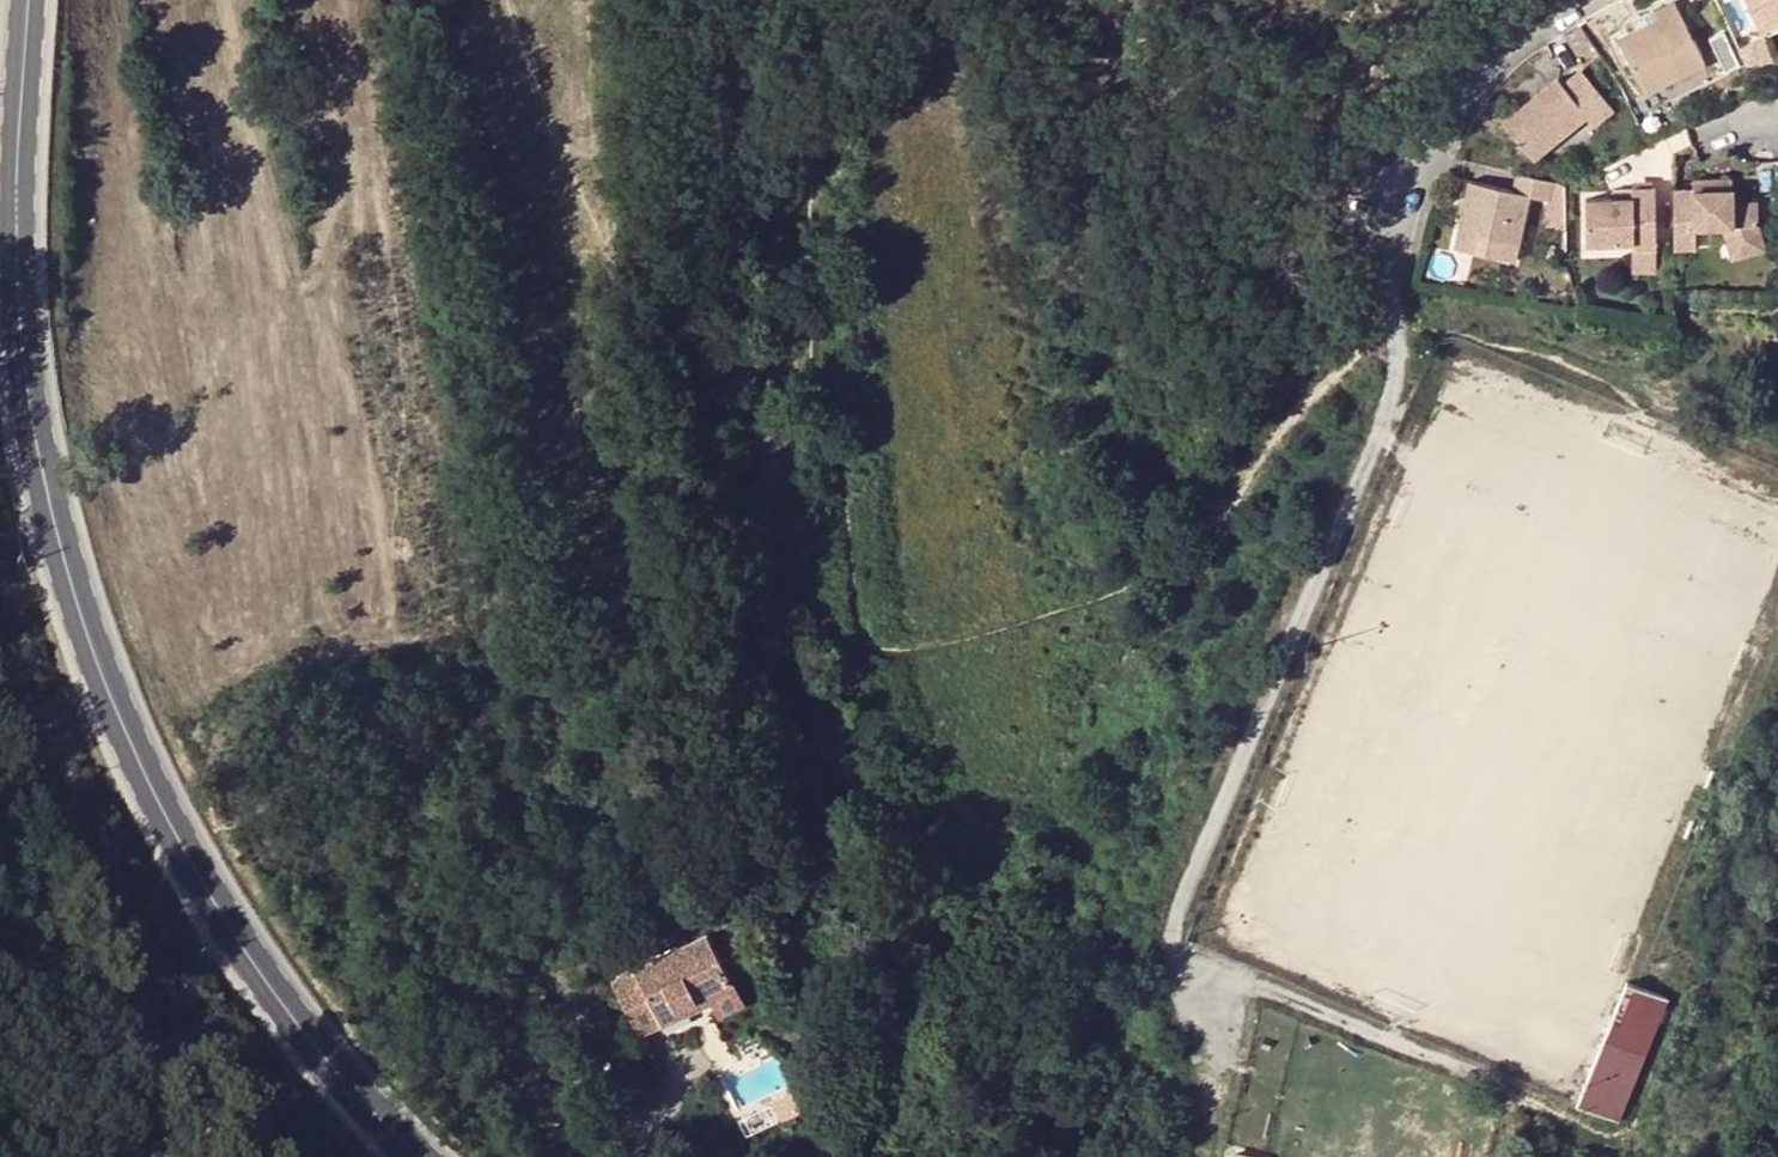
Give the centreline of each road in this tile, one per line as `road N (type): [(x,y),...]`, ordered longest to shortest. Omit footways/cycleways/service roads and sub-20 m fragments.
road 1 (secondary): [(418,1156),(267,978),(157,797),(104,678),(60,542),(33,394),(22,287),(32,0)]
road 2 (unclassified): [(1393,273),(1428,148),(1478,68),(1578,0)]

